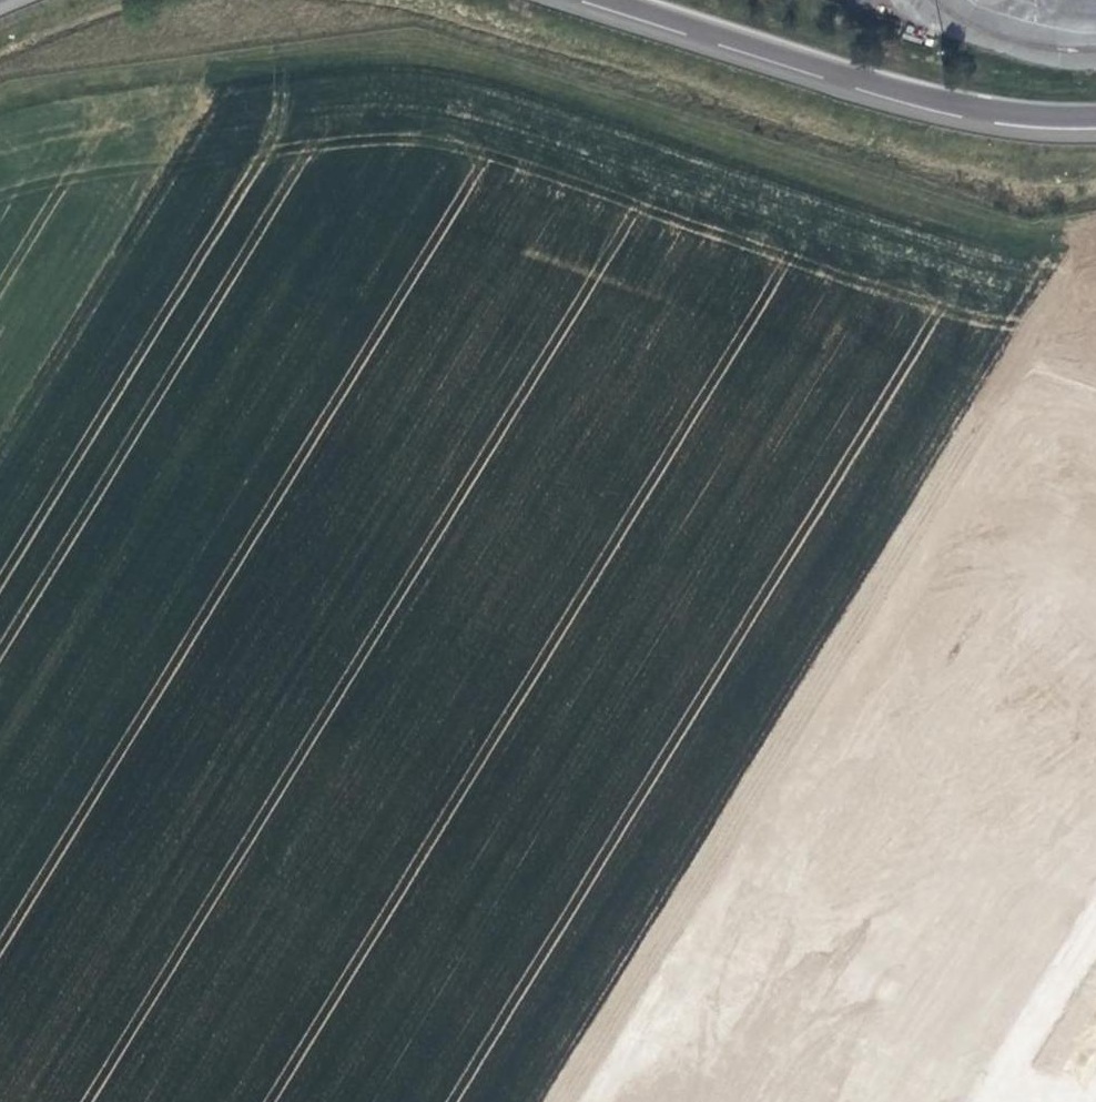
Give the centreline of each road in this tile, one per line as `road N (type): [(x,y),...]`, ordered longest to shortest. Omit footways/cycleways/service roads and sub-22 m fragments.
road 1 (motorway): [(615,0),(896,90),(1095,120)]
road 2 (unclassified): [(1095,920),(984,1101)]

